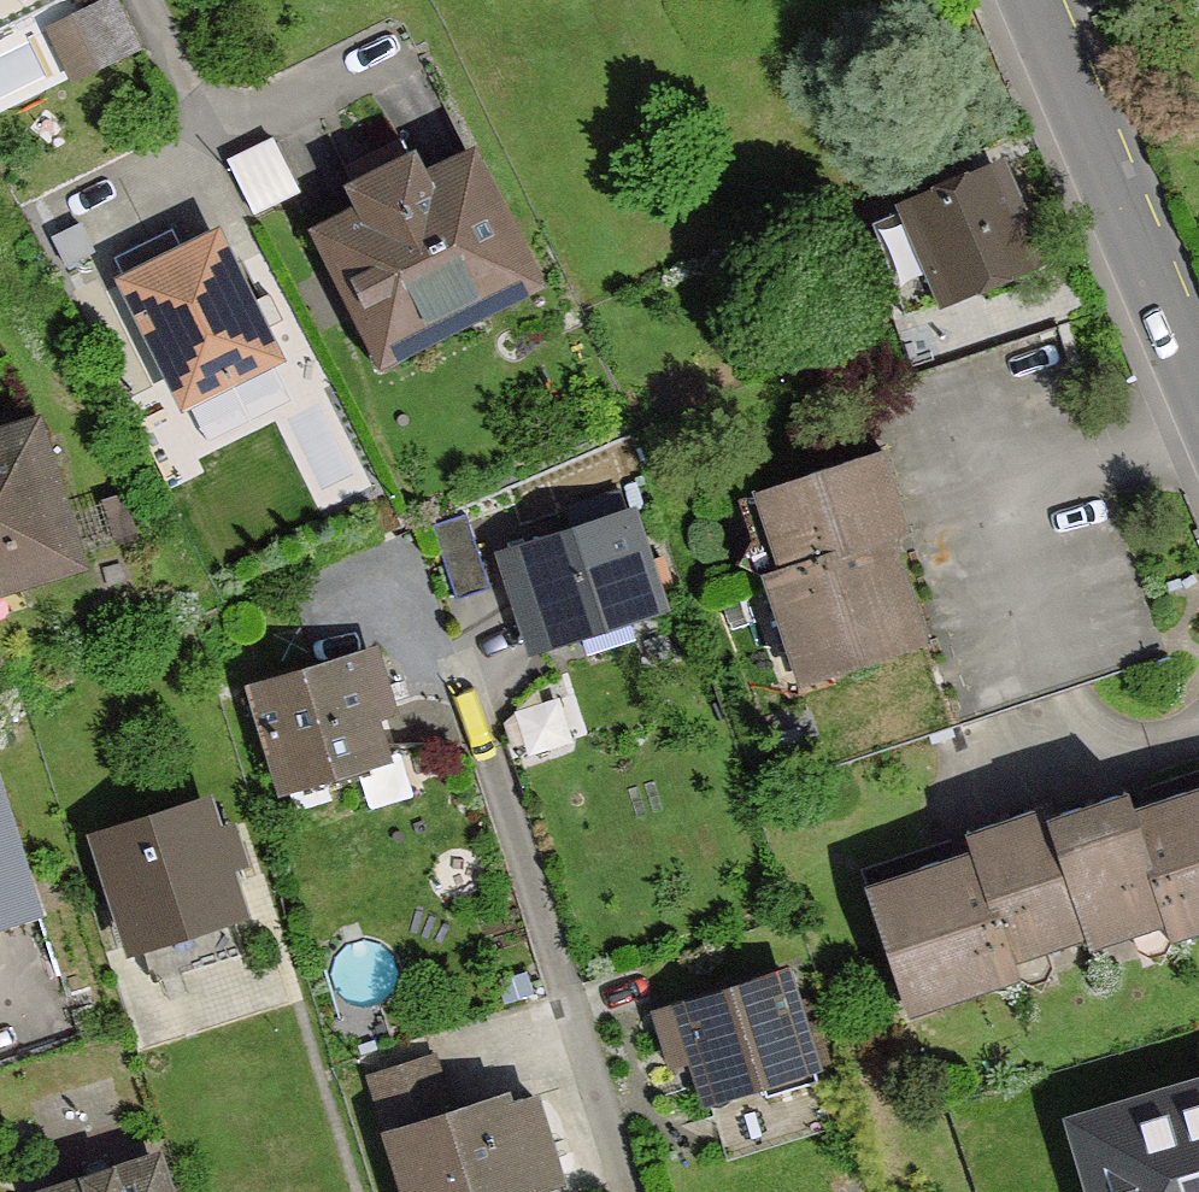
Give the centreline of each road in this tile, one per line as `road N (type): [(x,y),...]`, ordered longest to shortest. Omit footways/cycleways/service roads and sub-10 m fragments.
road 1 (tertiary): [(1198,387),(1031,0)]

